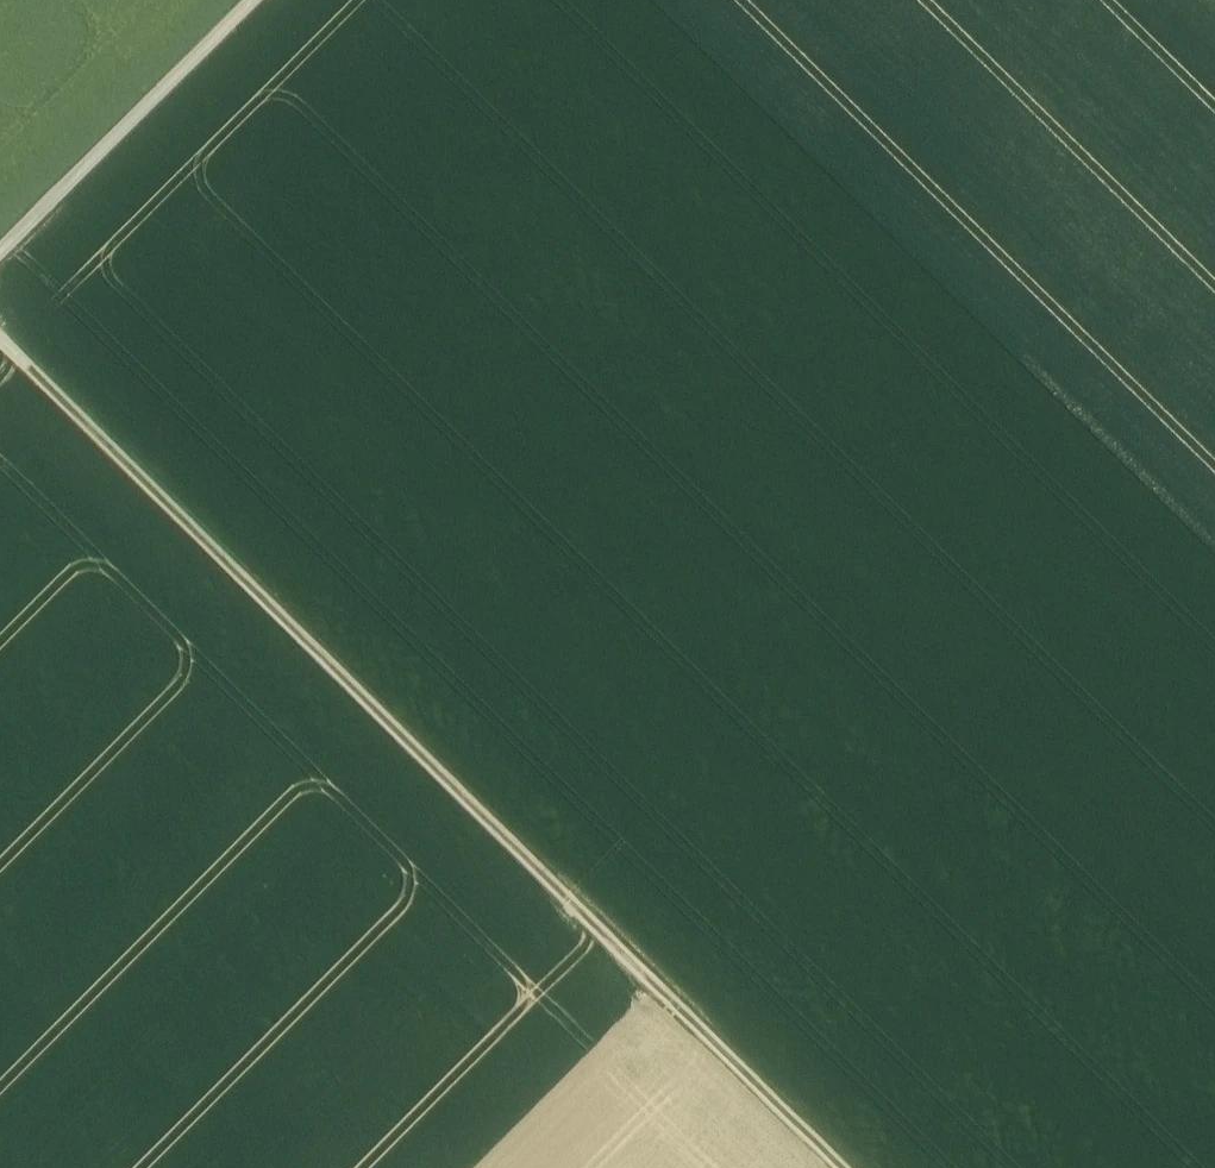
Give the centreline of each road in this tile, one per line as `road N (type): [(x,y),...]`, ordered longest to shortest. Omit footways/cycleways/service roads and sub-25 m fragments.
road 1 (track): [(0,333),(836,1167)]
road 2 (track): [(293,0),(0,296)]

